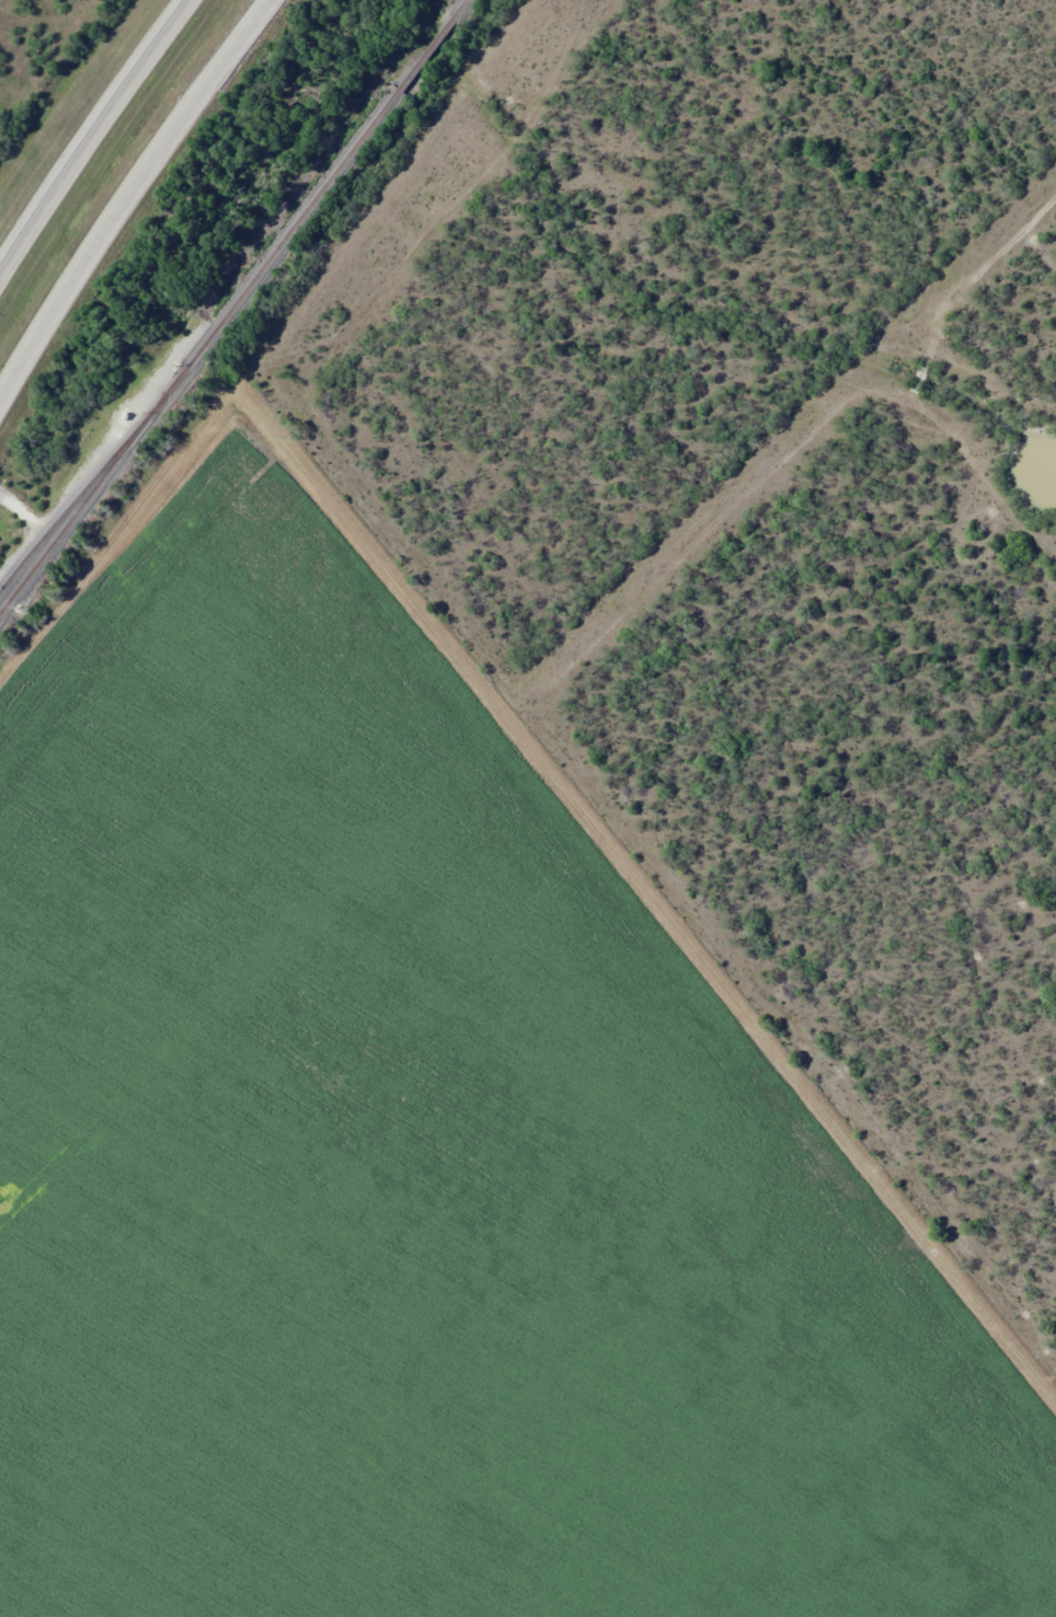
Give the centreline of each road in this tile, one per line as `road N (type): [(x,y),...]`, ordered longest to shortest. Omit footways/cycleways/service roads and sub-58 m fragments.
road 1 (trunk): [(0,427),(202,96),(285,0)]
road 2 (trunk): [(195,0),(0,279)]

